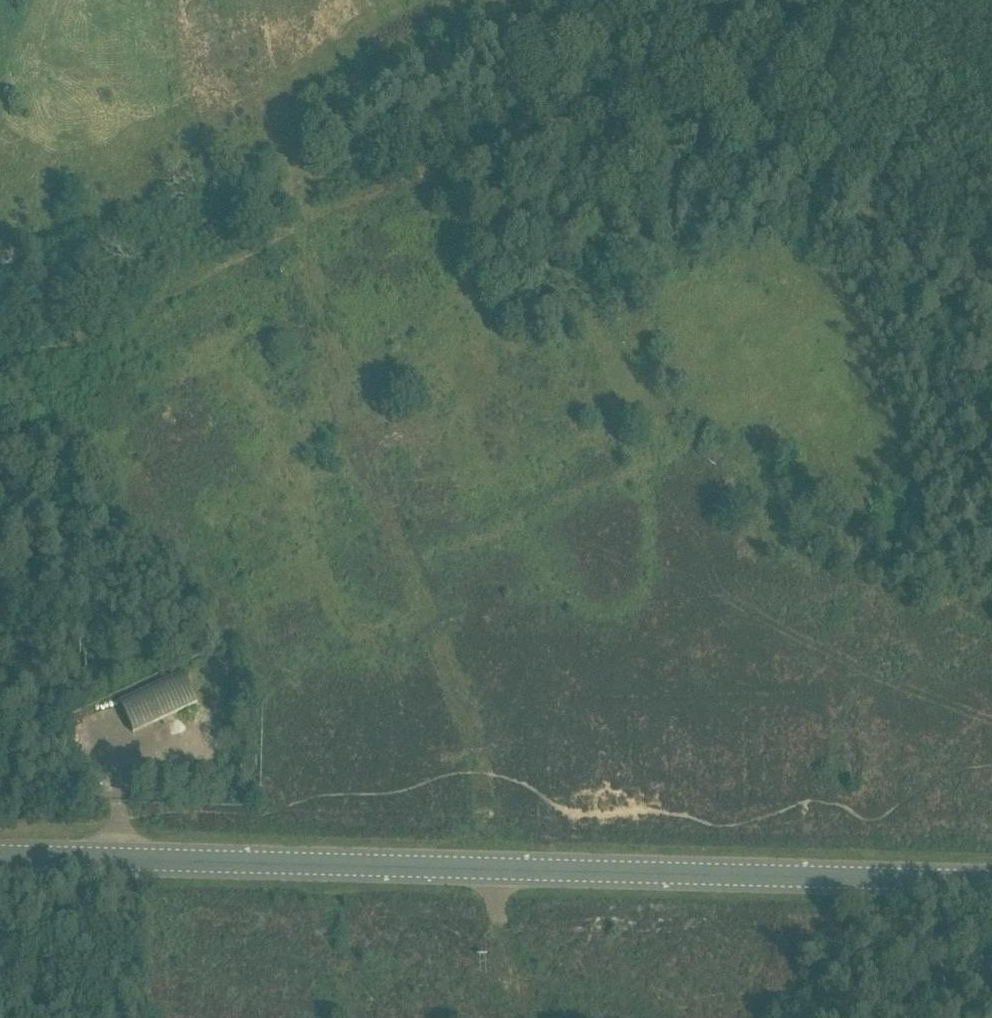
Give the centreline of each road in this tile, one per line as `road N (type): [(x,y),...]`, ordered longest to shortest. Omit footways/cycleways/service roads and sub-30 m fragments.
road 1 (tertiary): [(991,882),(4,857)]
road 2 (track): [(258,85),(308,215),(335,385),(476,753),(487,869),(516,1017)]

